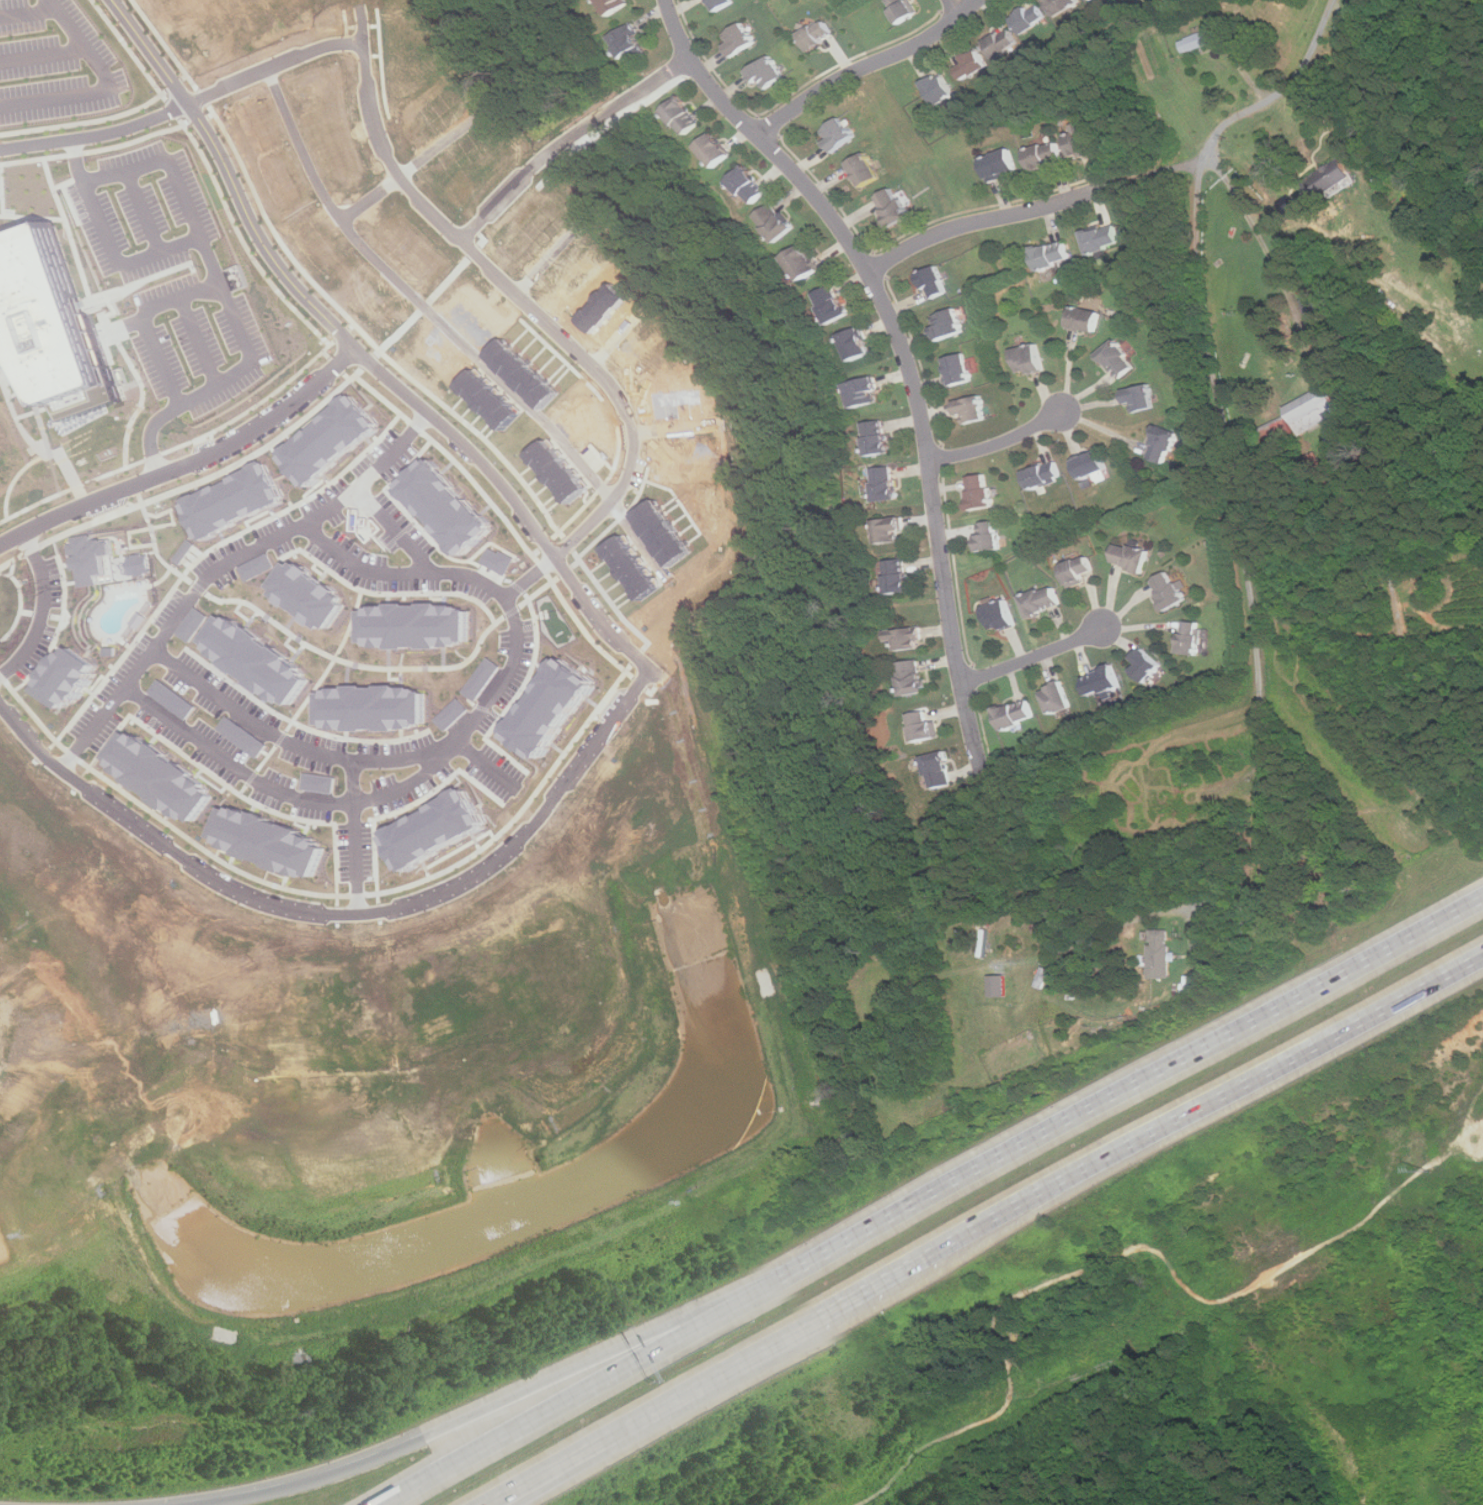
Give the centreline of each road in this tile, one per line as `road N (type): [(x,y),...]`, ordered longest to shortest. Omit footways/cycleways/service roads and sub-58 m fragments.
road 1 (residential): [(1258,895),(1266,822),(1253,588),(1194,228),(1212,144),(1300,73),(1334,0)]
road 2 (residential): [(640,670),(486,470),(349,350),(279,273),(203,131),(110,0)]
road 3 (residential): [(667,0),(716,89),(801,179),(868,271),(905,355),(927,440),(956,657),(981,767)]
road 4 (residential): [(0,699),(63,770),(222,885),(304,916),(357,917),(438,898),(508,852),(640,670)]
road 5 (motorway): [(1482,900),(764,1290)]
road 6 (residential): [(503,600),(607,505),(627,469),(630,433),(621,403),(588,365),(397,178),(369,113),(359,0)]
road 7 (residential): [(149,651),(270,735),(328,756),(388,763),(470,730),(519,658),(514,616),(503,600),(458,578),(369,575),(298,526)]
road 8 (motorway): [(475,1504),(1111,1159)]
road 9 (residential): [(666,583),(511,395),(352,241),(309,173),(270,67)]
road 10 (motorway): [(764,1290),(369,1458),(187,1504)]
road 11 (residential): [(63,770),(208,573),(337,502),(424,415)]
road 12 (motorway): [(764,1290),(369,1504)]
road 13 (motorway): [(1111,1159),(1482,956)]
road 14 (residential): [(124,686),(247,778),(320,804),(351,805),(410,789),(470,730)]
road 15 (residential): [(0,545),(211,453),(298,398),(349,350)]
road 16 (residential): [(363,44),(304,55),(107,134),(0,149)]
road 17 (residential): [(691,54),(548,156),(461,241)]
road 18 (residential): [(868,271),(949,229),(1112,184)]
road 19 (residential): [(976,0),(900,53),(834,83),(762,137)]
road 20 (motorway): [(509,1504),(703,1382)]
road 21 (residential): [(337,221),(478,117)]
road 22 (residential): [(0,682),(23,658),(41,617),(38,566),(22,532)]
road 23 (residential): [(351,761),(357,917)]
road 24 (residential): [(961,681),(1102,628)]
road 25 (residential): [(930,460),(981,448),(1061,410)]

